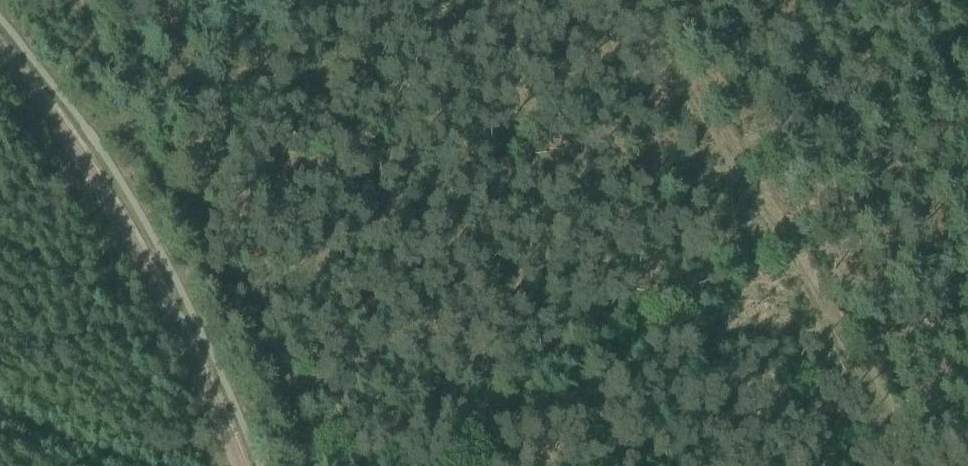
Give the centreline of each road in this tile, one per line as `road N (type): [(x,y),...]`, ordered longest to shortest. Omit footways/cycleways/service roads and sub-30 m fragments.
road 1 (track): [(0,56),(103,196),(235,465)]

